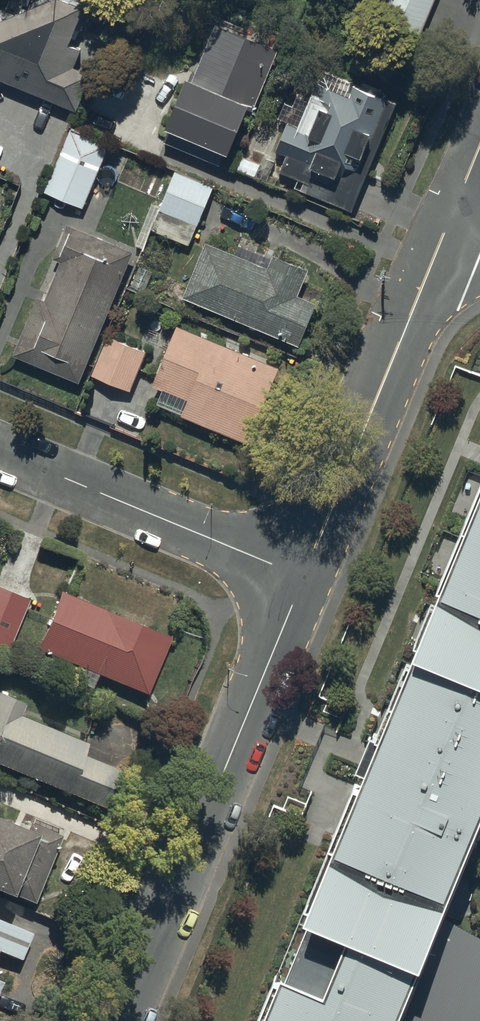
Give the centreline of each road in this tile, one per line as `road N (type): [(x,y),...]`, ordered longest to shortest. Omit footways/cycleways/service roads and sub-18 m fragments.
road 1 (residential): [(121,1020),(304,578)]
road 2 (residential): [(304,578),(453,211)]
road 3 (residential): [(0,452),(304,578)]

